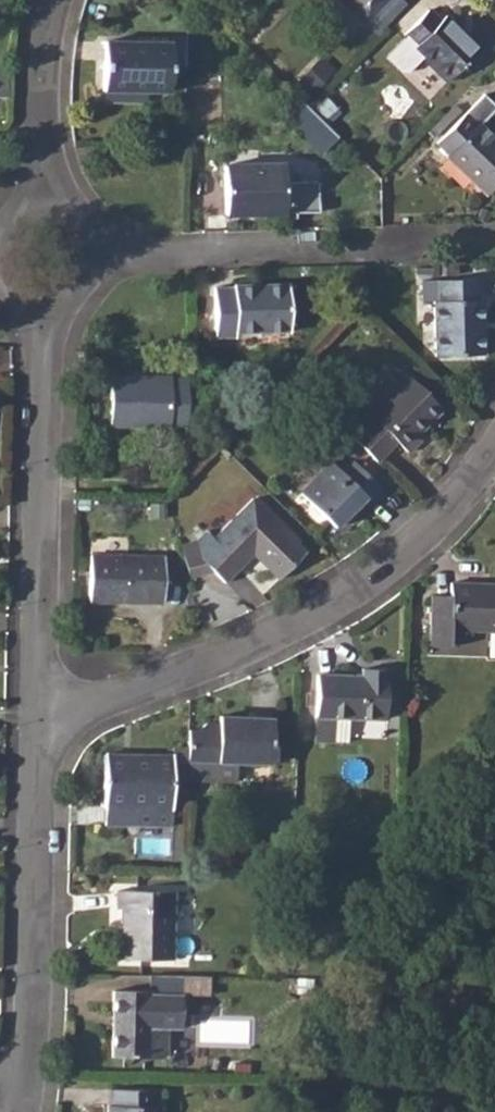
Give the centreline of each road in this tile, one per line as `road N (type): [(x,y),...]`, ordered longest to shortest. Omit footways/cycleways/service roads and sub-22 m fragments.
road 1 (residential): [(494,442),(420,539),(269,640),(181,682),(42,715)]
road 2 (residential): [(42,715),(45,307)]
road 3 (residential): [(494,245),(95,255)]
road 4 (residential): [(22,1108),(40,869),(42,715)]
road 5 (residential): [(46,205),(47,71),(58,0)]

